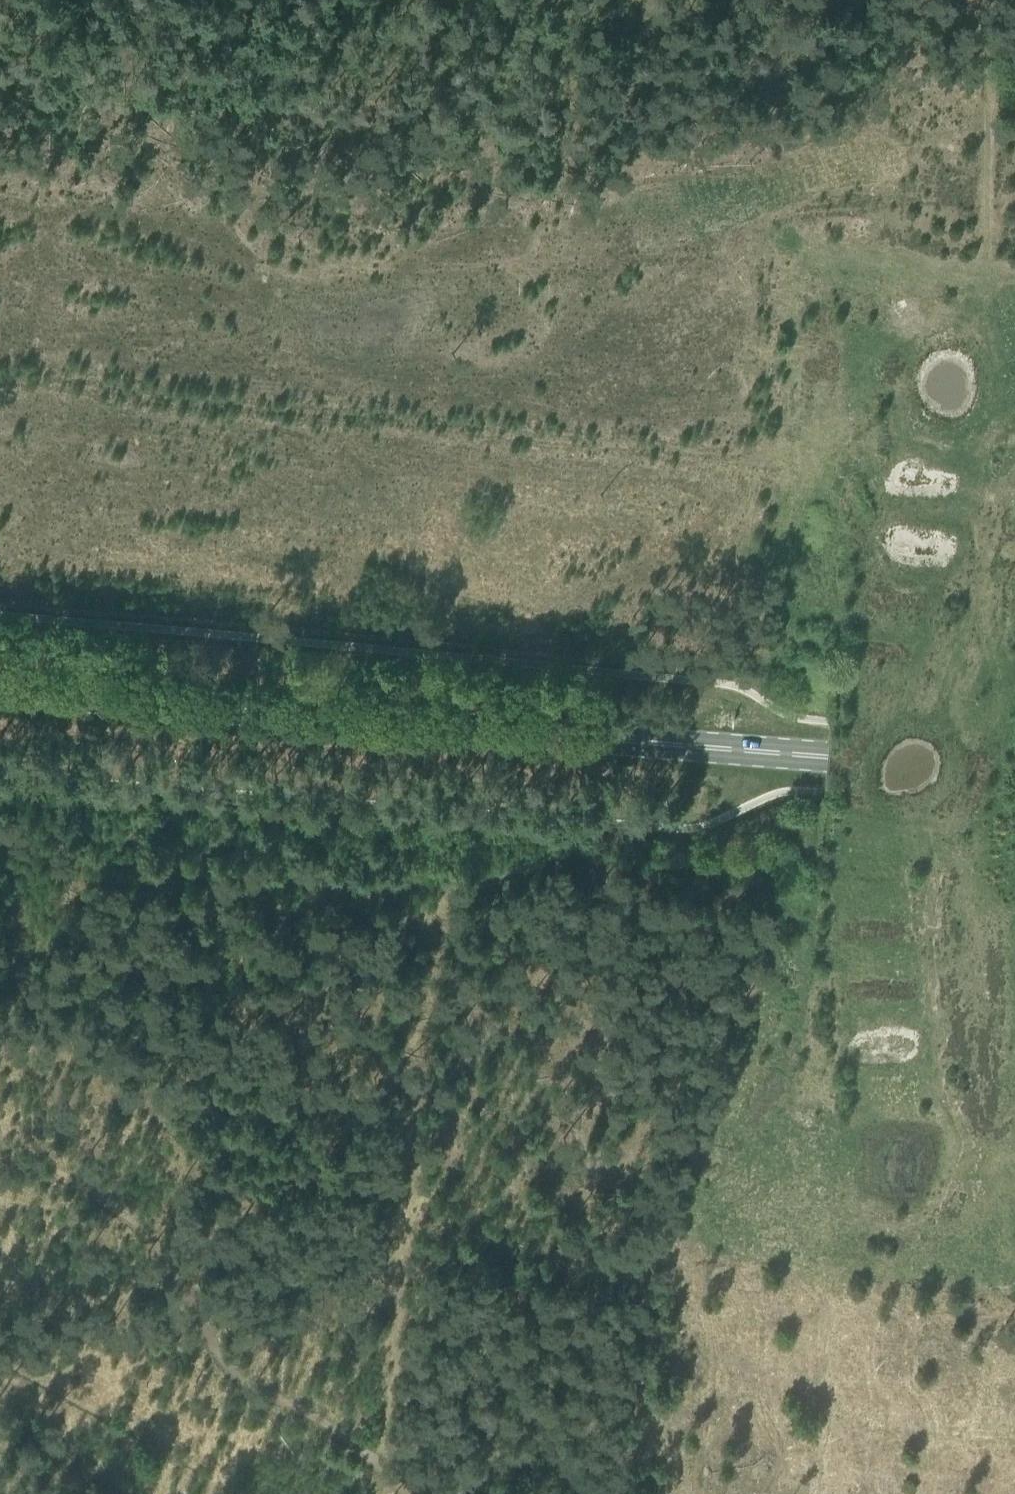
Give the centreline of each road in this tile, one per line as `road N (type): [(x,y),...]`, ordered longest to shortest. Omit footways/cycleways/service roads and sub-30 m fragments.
road 1 (primary): [(1014,772),(0,693)]
road 2 (track): [(407,1493),(373,1456),(323,1420),(239,1380),(210,1344),(161,1240),(78,1185),(0,1154)]
road 3 (track): [(985,0),(991,248)]

